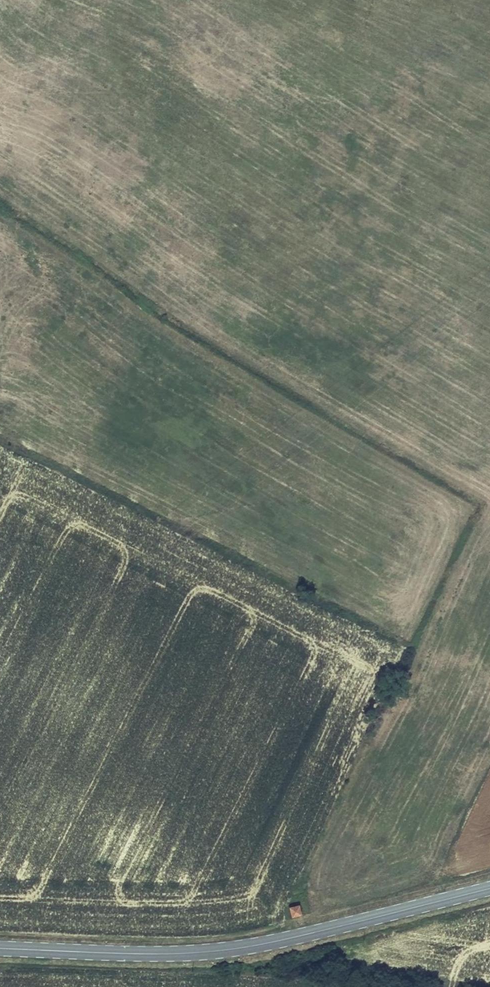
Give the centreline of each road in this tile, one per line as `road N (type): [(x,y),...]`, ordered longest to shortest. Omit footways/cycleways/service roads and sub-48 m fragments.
road 1 (primary): [(0,948),(217,949),(489,887)]

